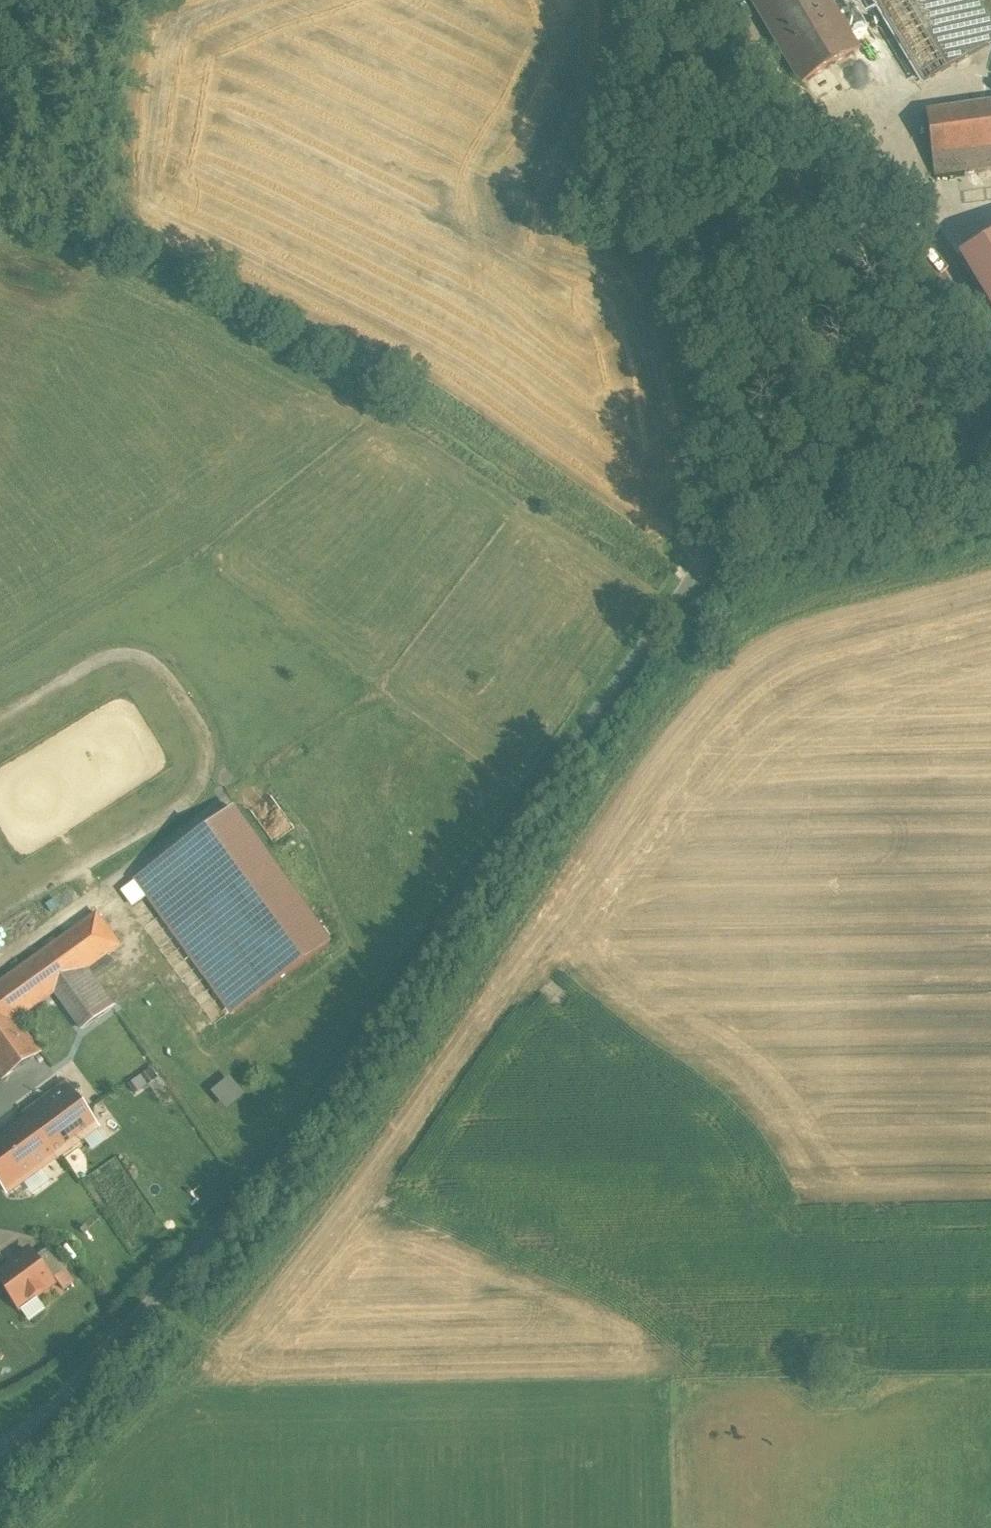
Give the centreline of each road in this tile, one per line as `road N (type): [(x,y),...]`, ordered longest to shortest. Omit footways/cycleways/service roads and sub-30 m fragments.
road 1 (track): [(746,476),(705,286),(705,90)]
road 2 (track): [(877,159),(990,336)]

